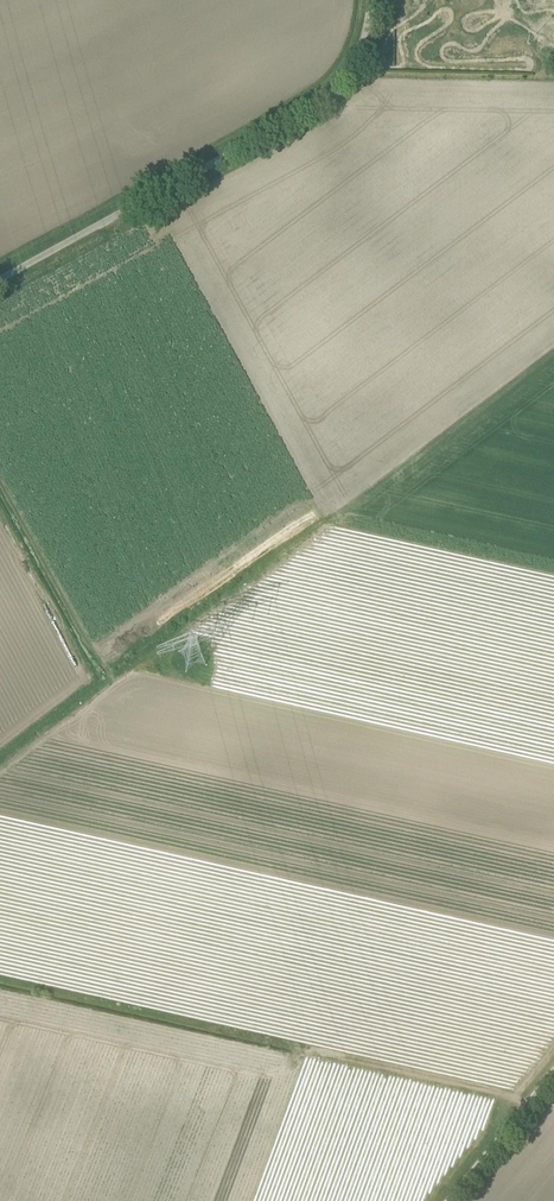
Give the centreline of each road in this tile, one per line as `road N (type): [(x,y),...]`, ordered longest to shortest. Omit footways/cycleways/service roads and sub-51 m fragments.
road 1 (unclassified): [(0,277),(328,97),(368,29),(369,0)]
road 2 (unclassified): [(453,1200),(553,1076)]

